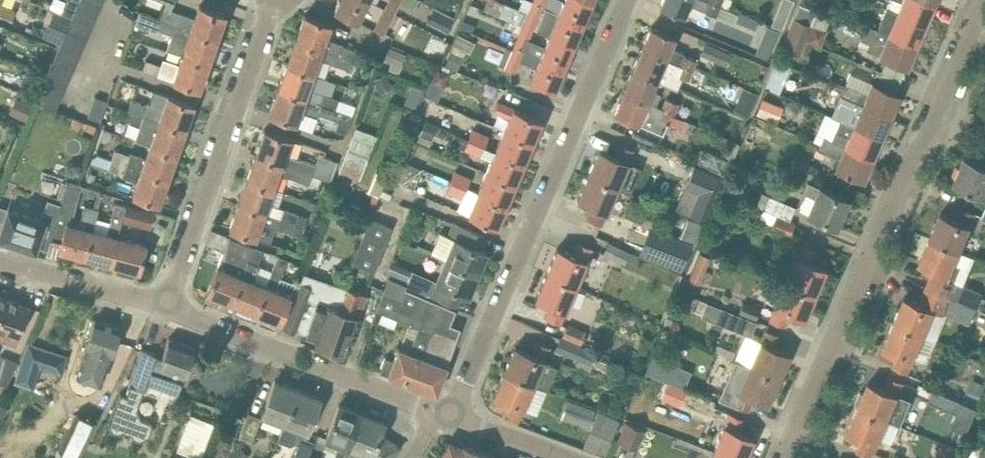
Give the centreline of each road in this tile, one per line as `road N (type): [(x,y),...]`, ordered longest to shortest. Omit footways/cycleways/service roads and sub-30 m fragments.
road 1 (residential): [(783,457),(984,4)]
road 2 (residential): [(449,414),(627,0)]
road 3 (residential): [(166,308),(272,3)]
road 4 (residential): [(435,414),(166,308)]
road 5 (residential): [(166,308),(0,266)]
road 6 (residential): [(563,457),(449,414)]

